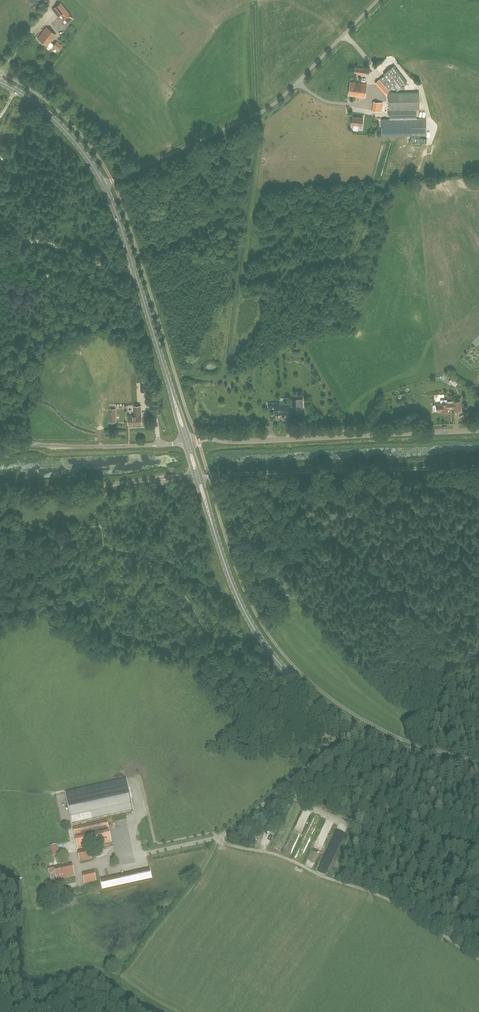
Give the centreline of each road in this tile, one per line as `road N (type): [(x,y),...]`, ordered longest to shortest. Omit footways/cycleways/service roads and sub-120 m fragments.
road 1 (track): [(478,959),(390,899),(220,839),(126,976),(178,1011)]
road 2 (primary): [(478,770),(356,728),(287,673),(240,603),(198,477)]
road 3 (unclassified): [(105,185),(258,116),(379,0)]
road 4 (unclassified): [(187,443),(478,431)]
road 5 (primary): [(187,443),(105,185)]
road 6 (track): [(104,861),(78,867),(61,793),(132,777),(138,854)]
road 7 (unclassified): [(198,477),(0,487)]
road 8 (unclassified): [(0,448),(187,443)]
road 9 (track): [(0,249),(32,241),(122,271),(142,266)]
road 10 (primary): [(105,185),(59,126),(0,83)]

